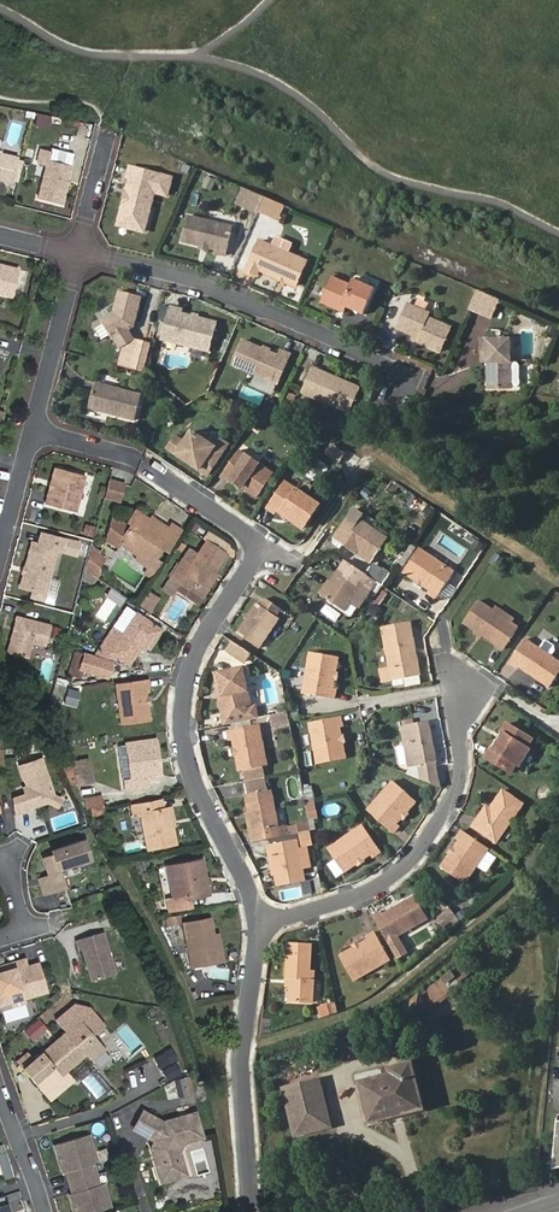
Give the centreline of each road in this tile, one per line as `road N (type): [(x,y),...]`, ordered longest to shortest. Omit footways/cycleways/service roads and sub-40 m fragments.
road 1 (residential): [(263,932),(236,857),(192,782),(184,700),(197,650),(262,546),(149,467)]
road 2 (residential): [(263,932),(369,896),(421,854),(463,765),(455,687)]
road 3 (residential): [(0,568),(77,255)]
road 4 (residential): [(380,358),(201,283),(77,255)]
road 5 (residential): [(252,1211),(243,1103),(263,932)]
road 6 (residential): [(45,1211),(0,1085)]
road 7 (residential): [(77,255),(109,134)]

